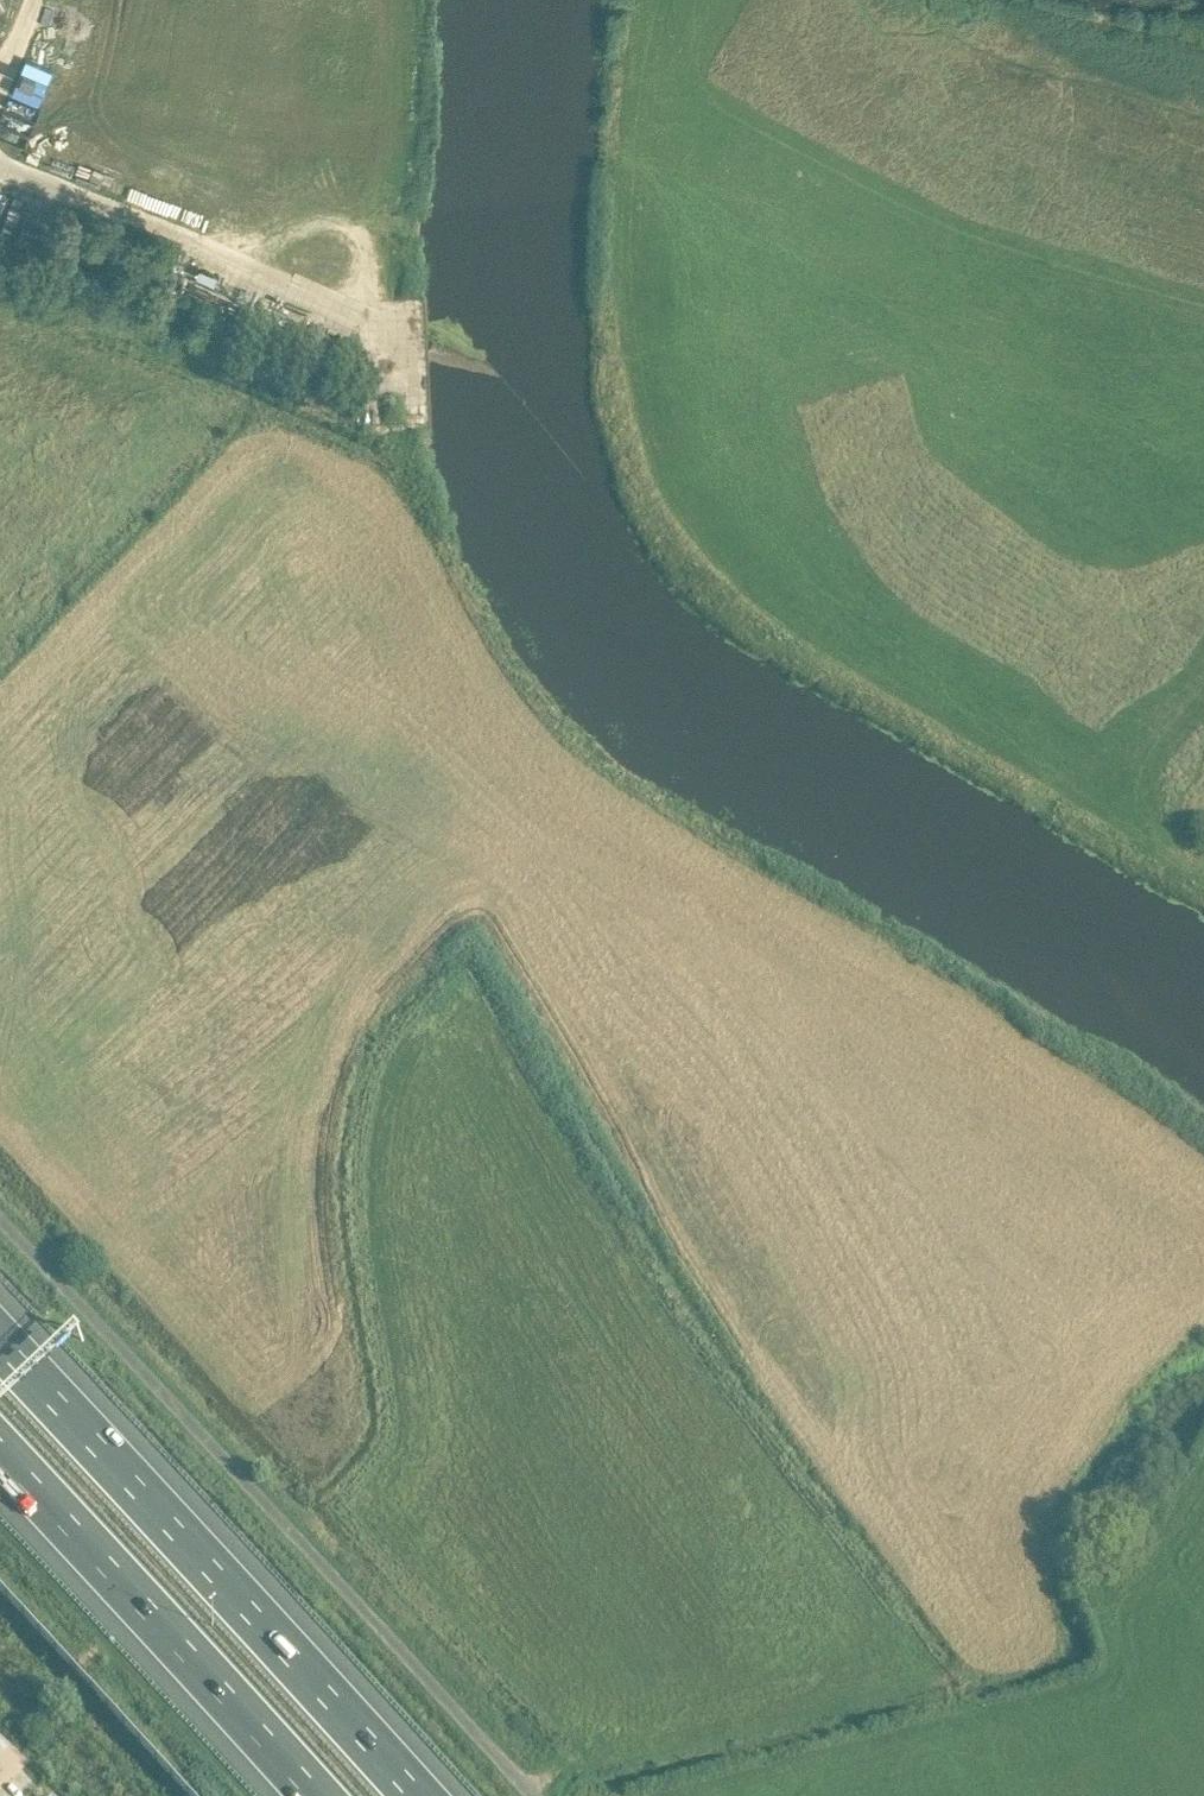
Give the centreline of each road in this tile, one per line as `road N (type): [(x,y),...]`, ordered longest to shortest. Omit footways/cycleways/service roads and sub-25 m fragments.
road 1 (unclassified): [(542,1795),(0,1229)]
road 2 (motorway): [(424,1795),(0,1340)]
road 3 (motorway): [(0,1446),(322,1795)]

